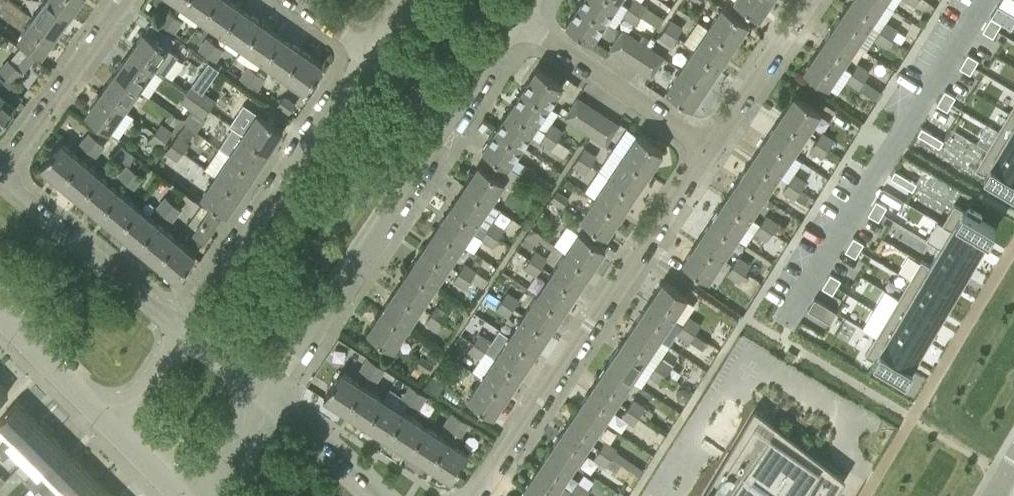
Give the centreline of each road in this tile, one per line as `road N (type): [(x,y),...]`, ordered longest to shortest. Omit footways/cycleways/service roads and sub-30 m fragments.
road 1 (residential): [(478,495),(708,149)]
road 2 (residential): [(261,405),(456,112)]
road 3 (residential): [(365,48),(178,335)]
road 4 (residential): [(178,335),(0,179)]
road 5 (residential): [(708,149),(518,23)]
road 6 (residential): [(0,173),(125,0)]
road 7 (residential): [(708,149),(808,0)]
road 8 (residential): [(111,429),(0,317)]
road 9 (residential): [(368,495),(261,405)]

